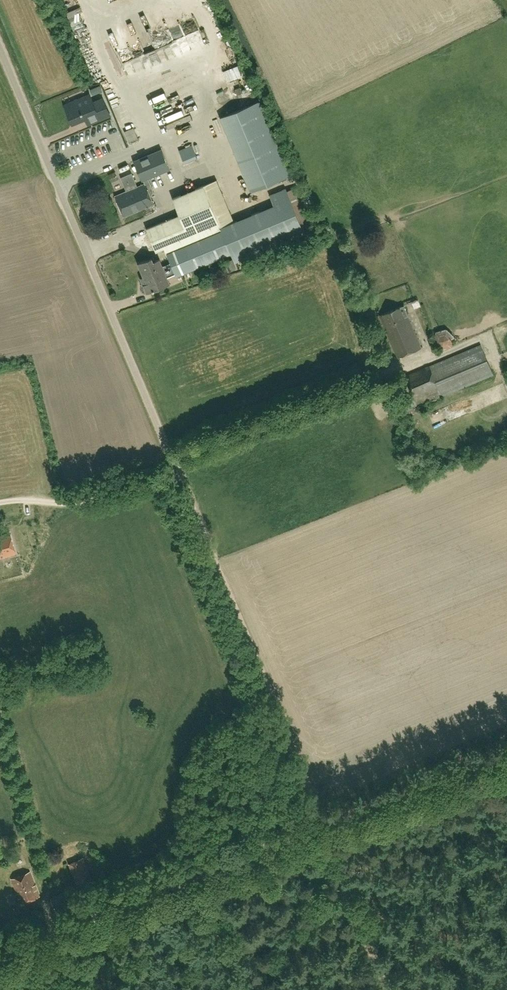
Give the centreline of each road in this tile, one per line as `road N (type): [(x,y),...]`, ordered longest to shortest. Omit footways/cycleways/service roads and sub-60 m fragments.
road 1 (track): [(385,989),(181,477)]
road 2 (track): [(0,958),(506,749)]
road 3 (unclassified): [(181,477),(0,49)]

